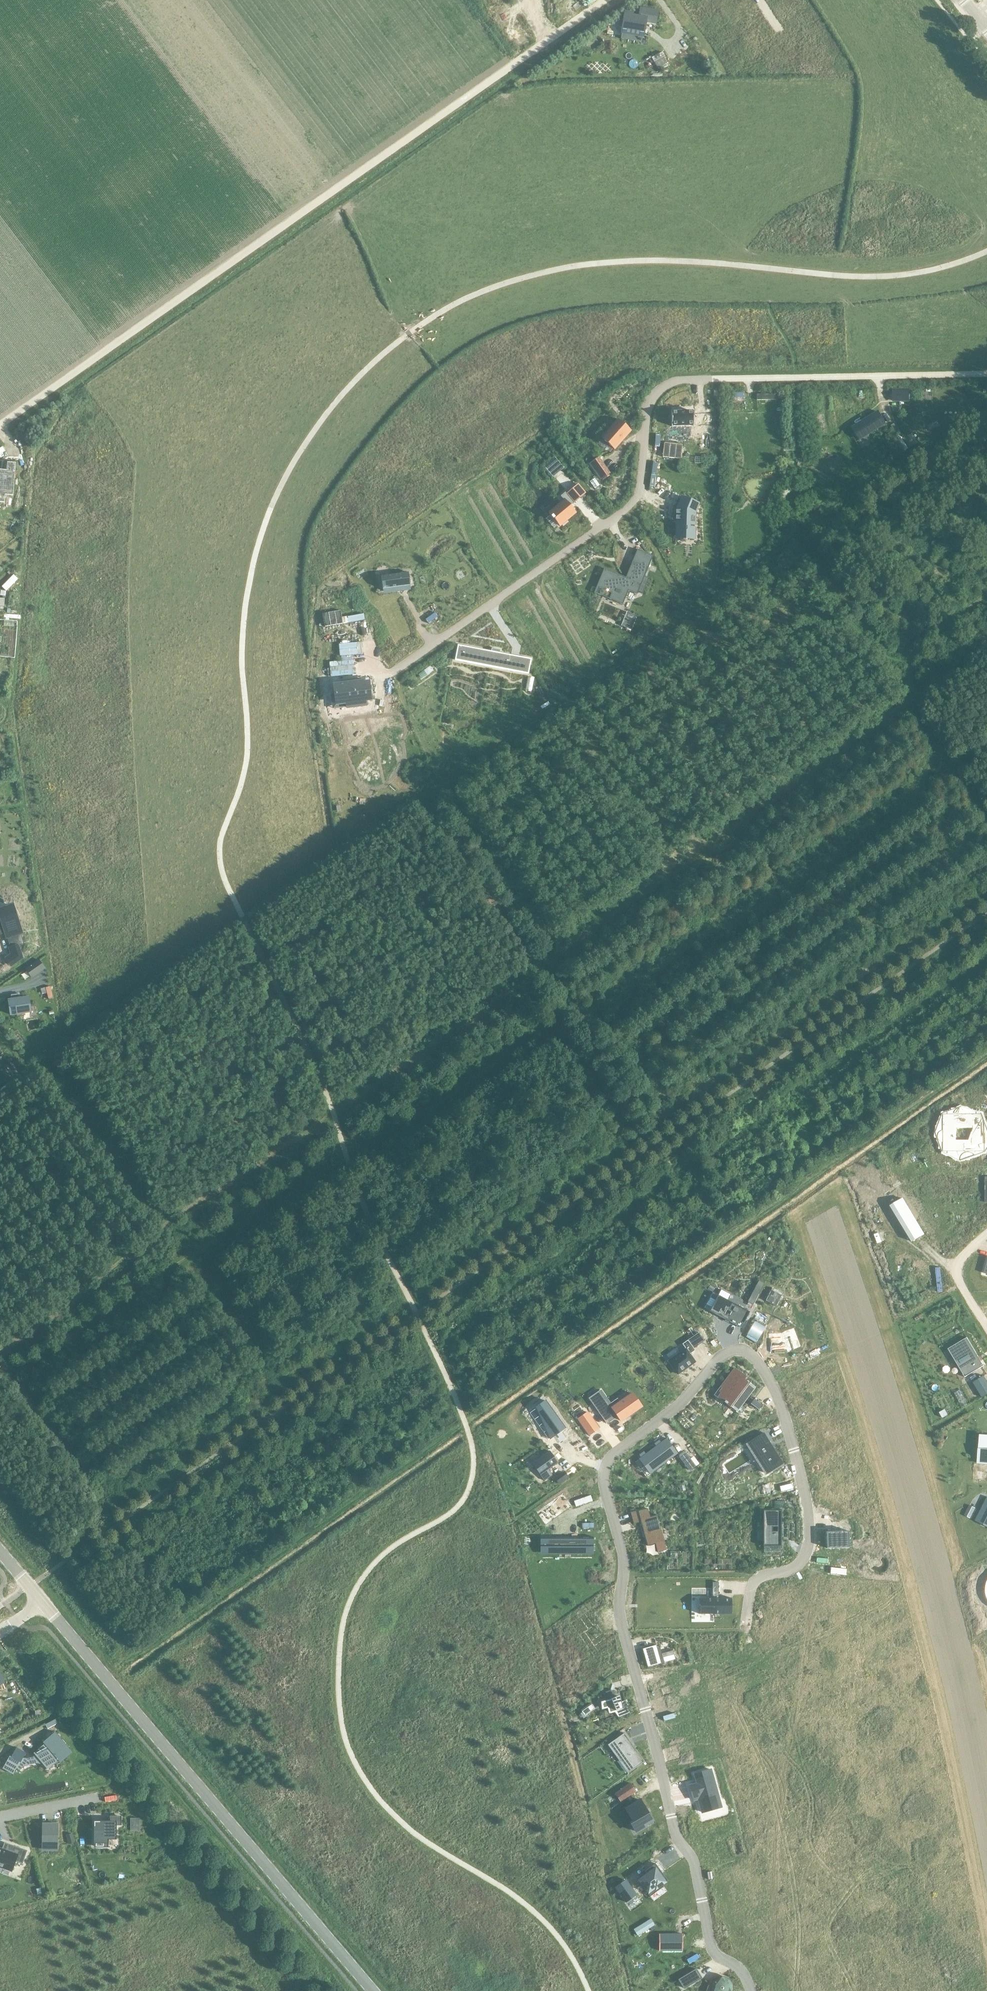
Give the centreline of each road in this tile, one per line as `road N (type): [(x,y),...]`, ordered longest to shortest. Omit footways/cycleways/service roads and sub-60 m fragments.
road 1 (residential): [(749,1990),(740,1971),(713,1956),(694,1863),(677,1840),(618,1617),(621,1557),(604,1476),(619,1451),(730,1352),(749,1356),(783,1414),(808,1521),(803,1558),(752,1591),(748,1637),(757,1678),(773,1731),(838,1774)]
road 2 (residential): [(986,374),(671,383),(650,407),(638,492),(626,510),(390,676)]
road 3 (residential): [(0,424),(604,0)]
road 4 (tertiary): [(369,1990),(42,1606)]
road 5 (residential): [(838,1774),(887,1990)]

